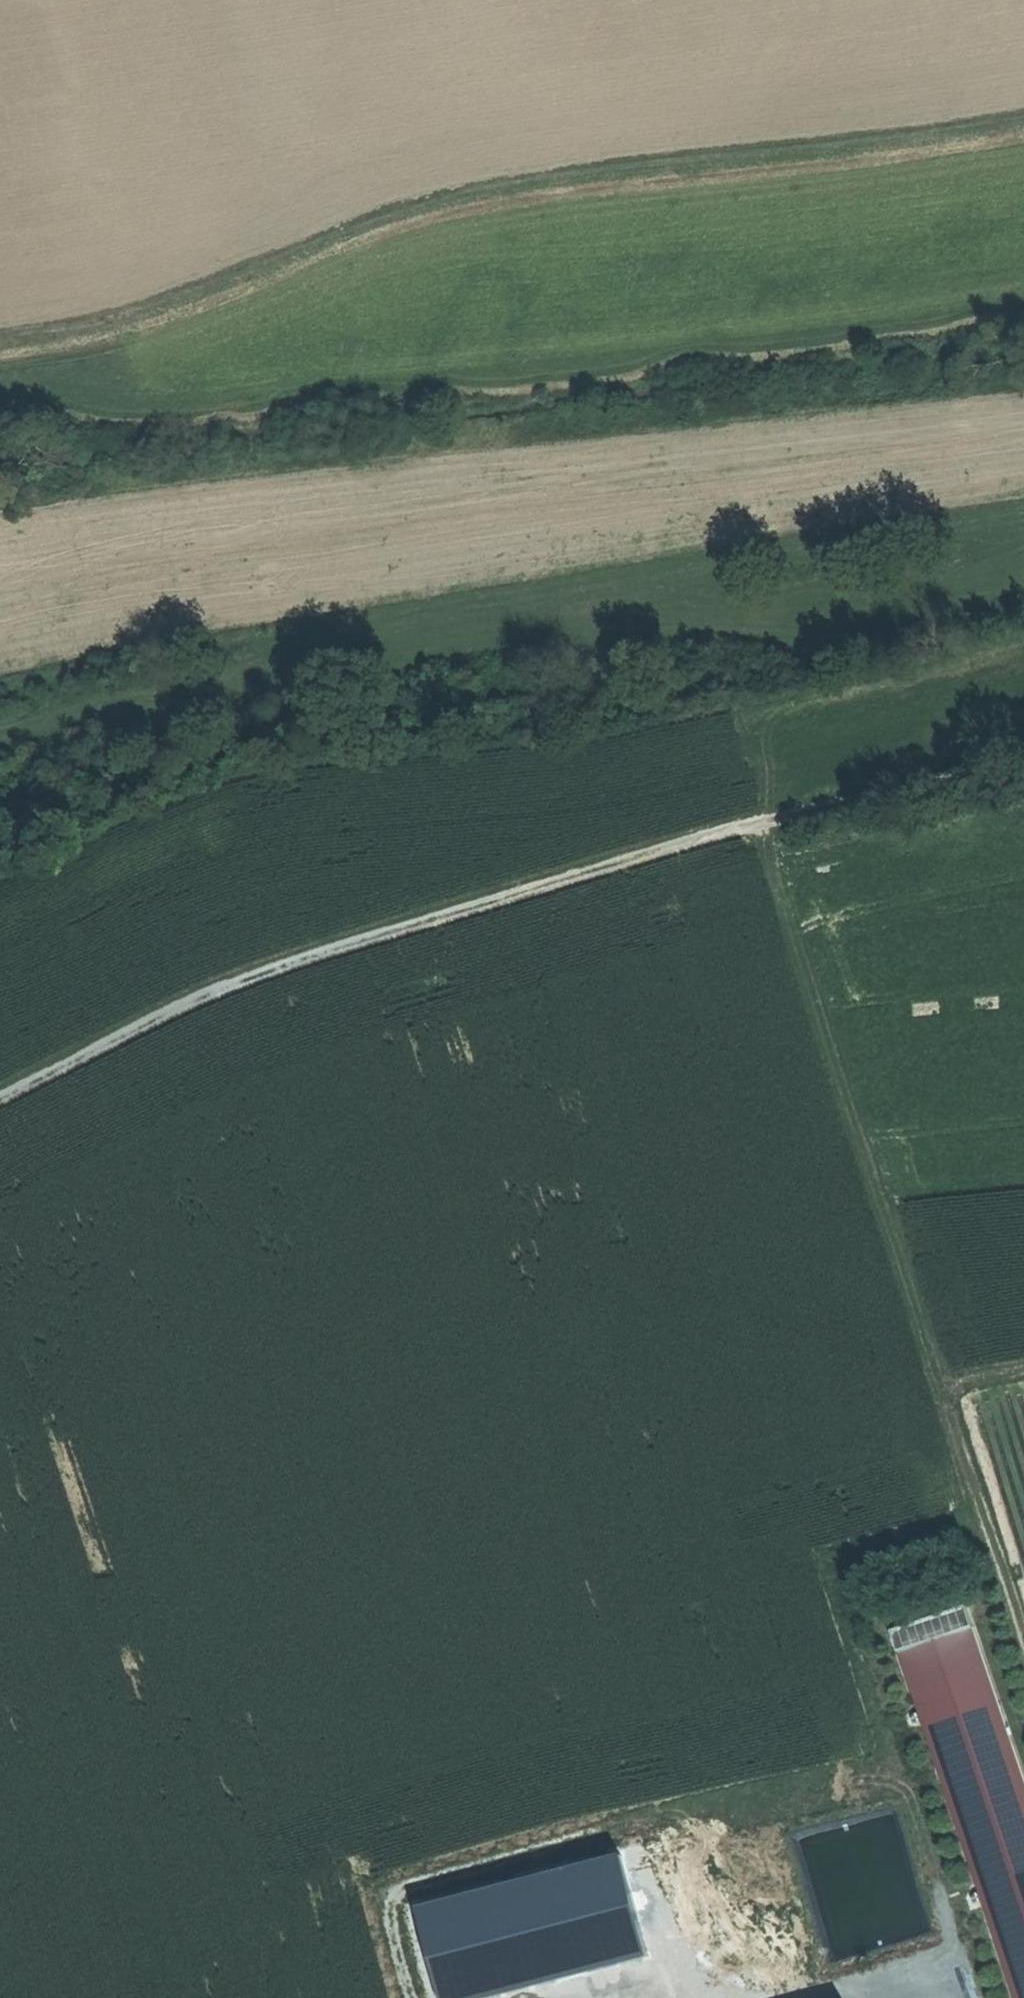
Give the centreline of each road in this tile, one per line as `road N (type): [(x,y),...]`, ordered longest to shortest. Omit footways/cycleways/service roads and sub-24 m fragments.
road 1 (track): [(0,1106),(184,1013),(310,965),(758,827),(1023,760)]
road 2 (track): [(0,326),(130,308),(464,183),(1023,113)]
road 3 (track): [(942,1395),(758,827)]
road 4 (track): [(1023,1626),(942,1395)]

